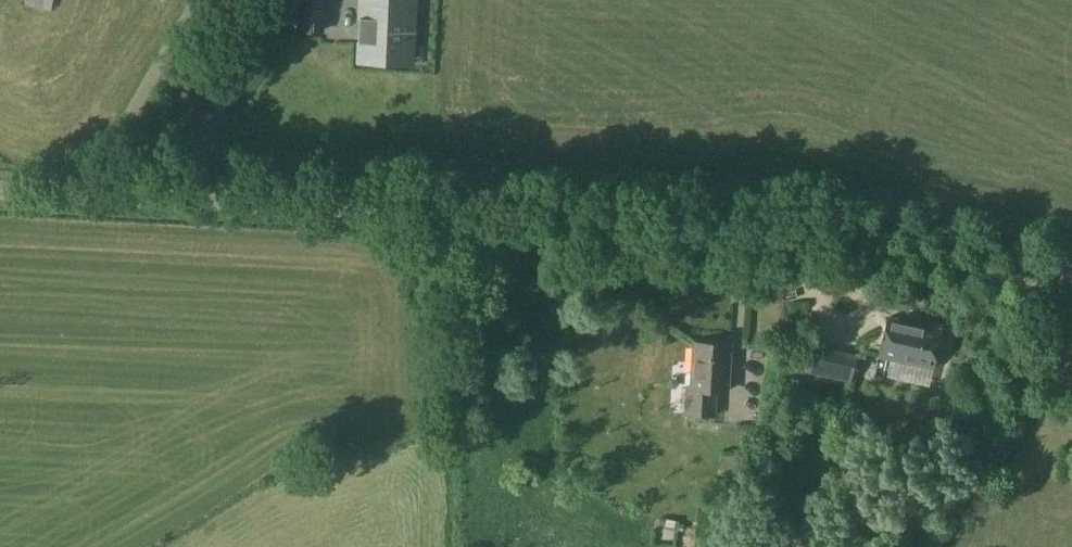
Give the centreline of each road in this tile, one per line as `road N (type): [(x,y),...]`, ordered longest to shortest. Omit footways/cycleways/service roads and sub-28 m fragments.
road 1 (unclassified): [(1071,286),(851,239),(0,191)]

